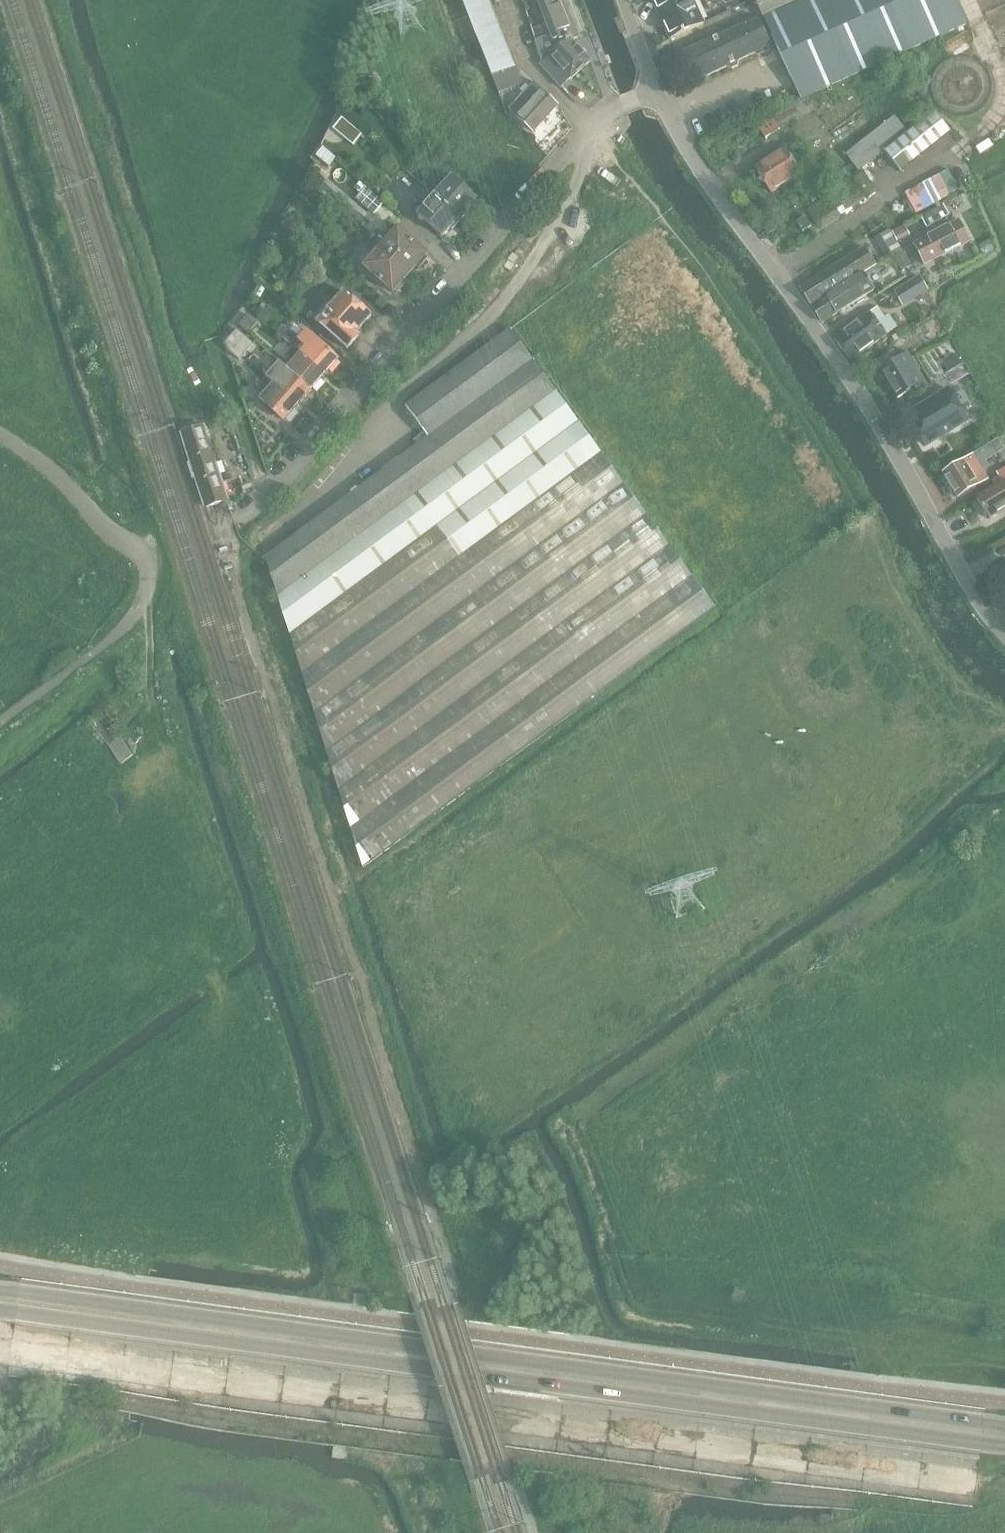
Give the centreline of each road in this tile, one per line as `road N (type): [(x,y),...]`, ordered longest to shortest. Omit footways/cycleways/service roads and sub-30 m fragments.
road 1 (secondary): [(1004,1426),(0,1291)]
road 2 (secondary): [(0,1314),(1004,1447)]
road 3 (unclassified): [(1004,633),(970,590),(832,352),(654,94)]
road 4 (unclassified): [(267,492),(621,110),(654,94)]
road 5 (unclassified): [(0,724),(128,625),(148,585),(137,554),(0,438)]

